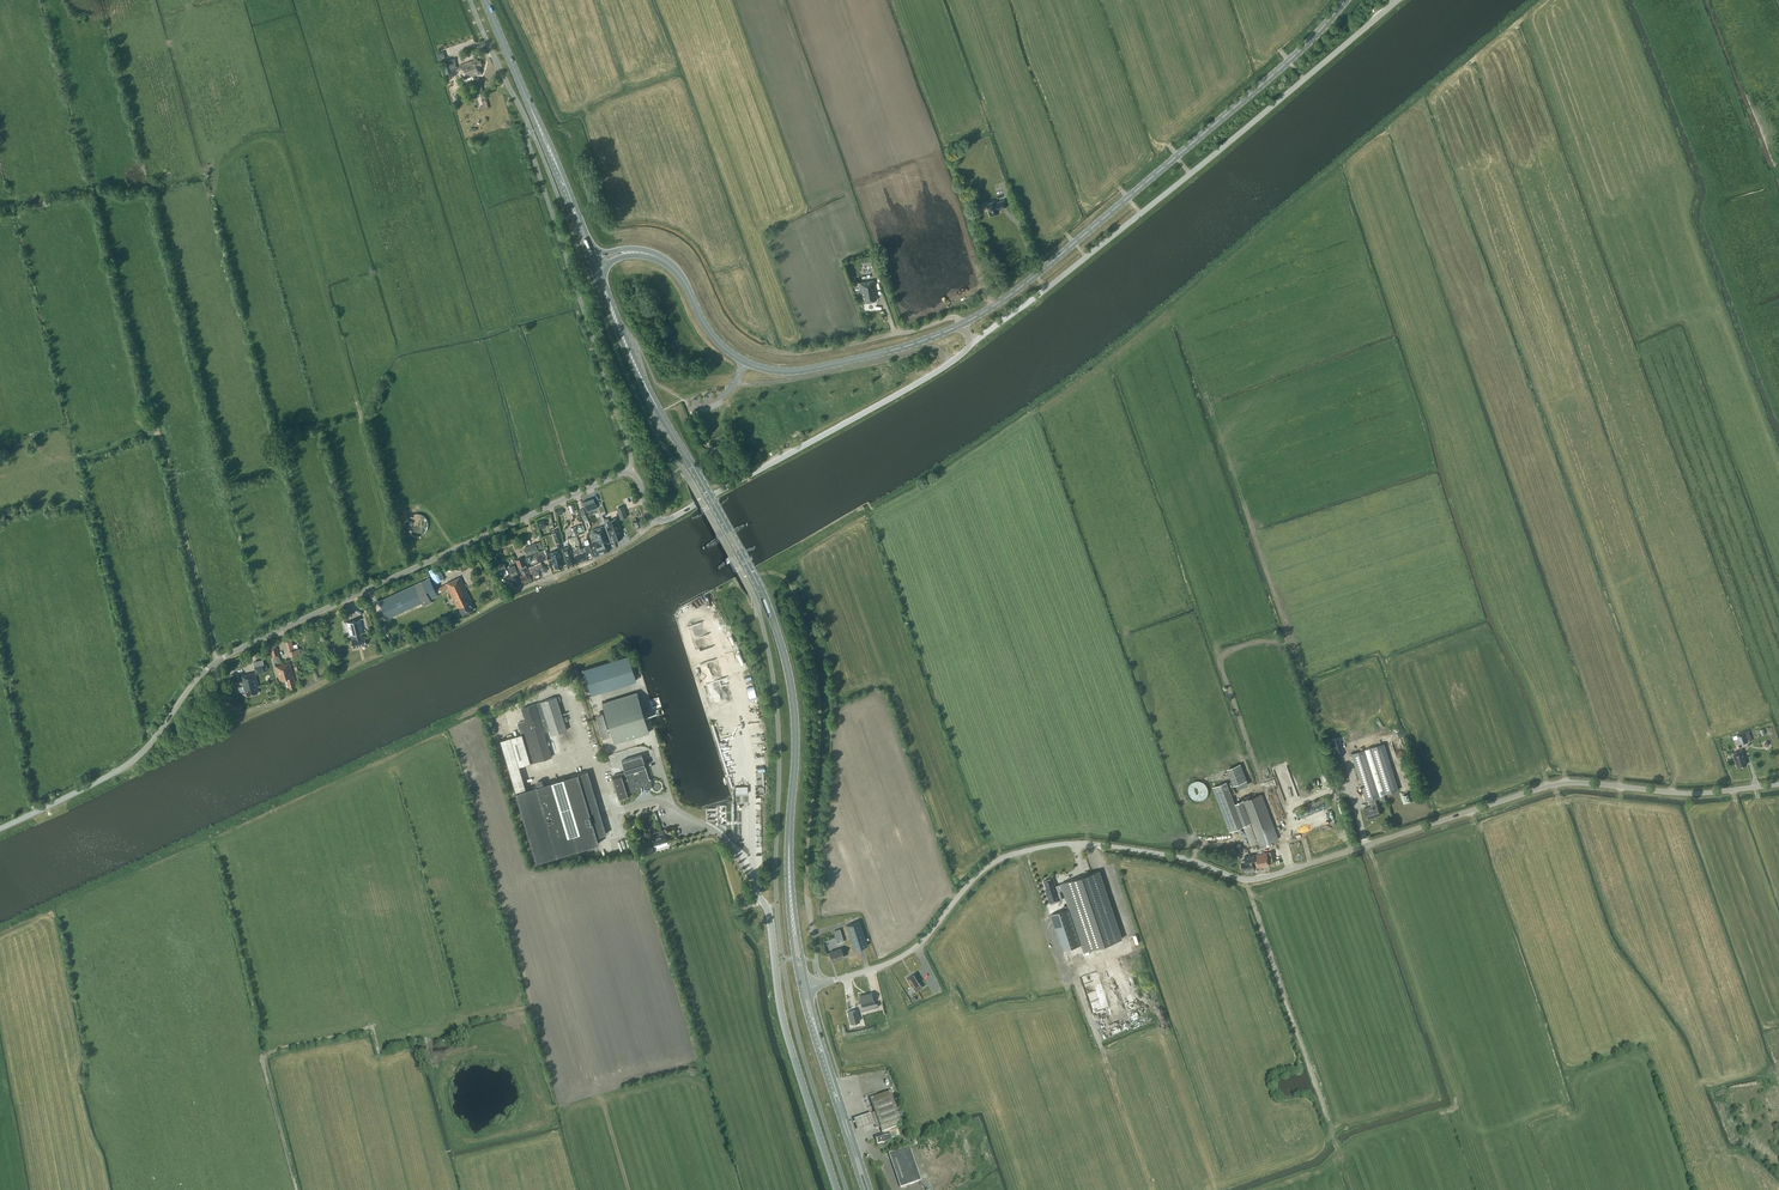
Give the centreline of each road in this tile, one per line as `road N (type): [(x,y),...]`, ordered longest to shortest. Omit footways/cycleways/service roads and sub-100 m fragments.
road 1 (unclassified): [(809,986),(910,951),(983,870),(1042,846),(1147,851),(1252,880),(1555,783),(1687,793),(1778,783)]
road 2 (unclassified): [(0,829),(126,765),(205,670),(239,648),(629,471)]
road 3 (unclassified): [(974,342),(1398,0)]
road 4 (track): [(217,661),(233,709),(273,703),(609,554),(653,518)]
road 5 (primary): [(789,857),(796,728),(782,647),(754,576),(646,387)]
road 6 (tertiary): [(962,324),(1074,243),(1290,61),(1348,0)]
road 7 (tertiary): [(645,253),(680,275),(721,345),(768,369),(844,361),(962,324)]
road 8 (unclassified): [(653,518),(670,518),(911,387),(974,342)]
road 9 (unclassified): [(629,471),(630,453),(527,140),(531,128)]
road 10 (track): [(807,898),(822,748),(818,676),(796,590),(762,573)]
road 11 (unclassified): [(767,906),(784,1023),(837,1189)]
road 12 (primary): [(871,1189),(809,986)]
road 13 (primary): [(800,988),(863,1189)]
road 14 (primary): [(533,112),(591,264)]
road 15 (primary): [(596,257),(533,112)]
road 16 (primary): [(591,264),(646,387)]
road 17 (primary): [(789,857),(800,988)]
road 18 (primary): [(809,986),(789,857)]
road 19 (primary): [(646,387),(599,266)]
road 20 (primary): [(533,112),(485,0)]

